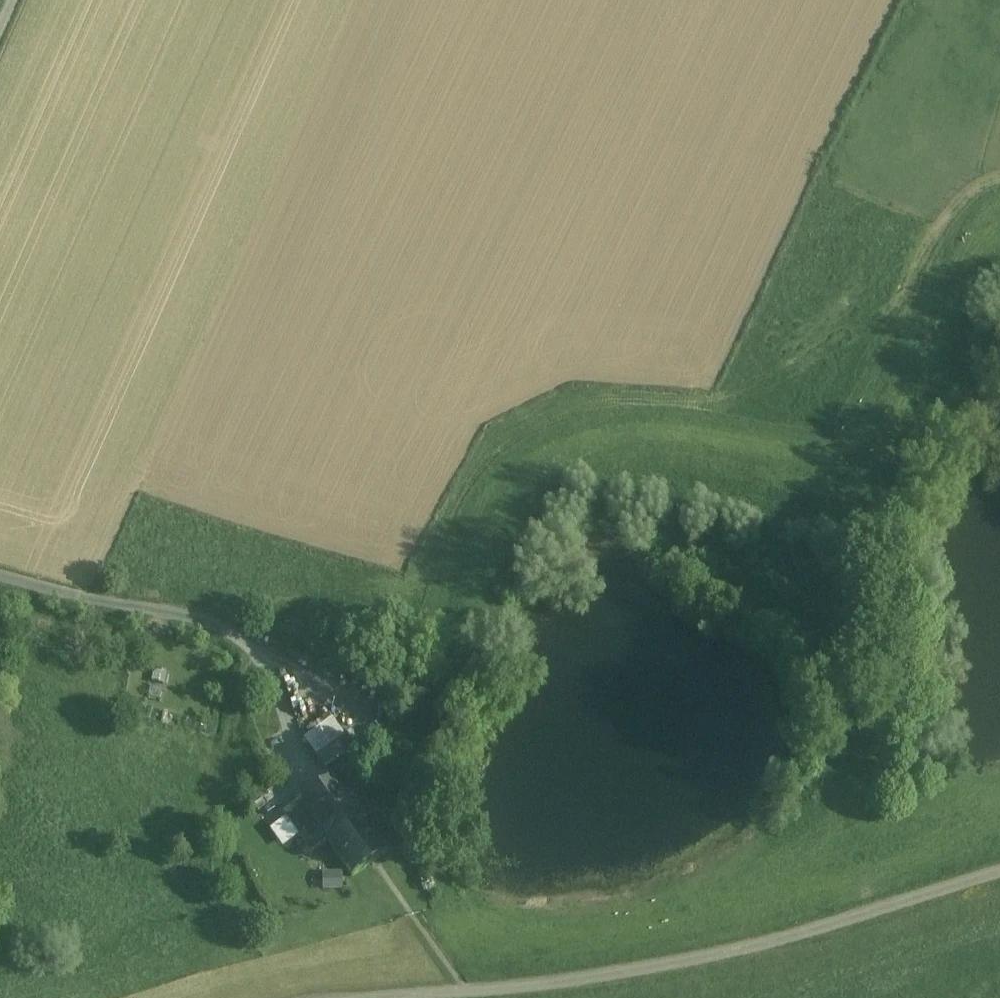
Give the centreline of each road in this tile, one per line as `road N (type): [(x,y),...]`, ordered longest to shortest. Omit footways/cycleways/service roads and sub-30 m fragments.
road 1 (residential): [(0,576),(236,631),(257,640),(283,682)]
road 2 (track): [(999,175),(957,202),(882,339)]

